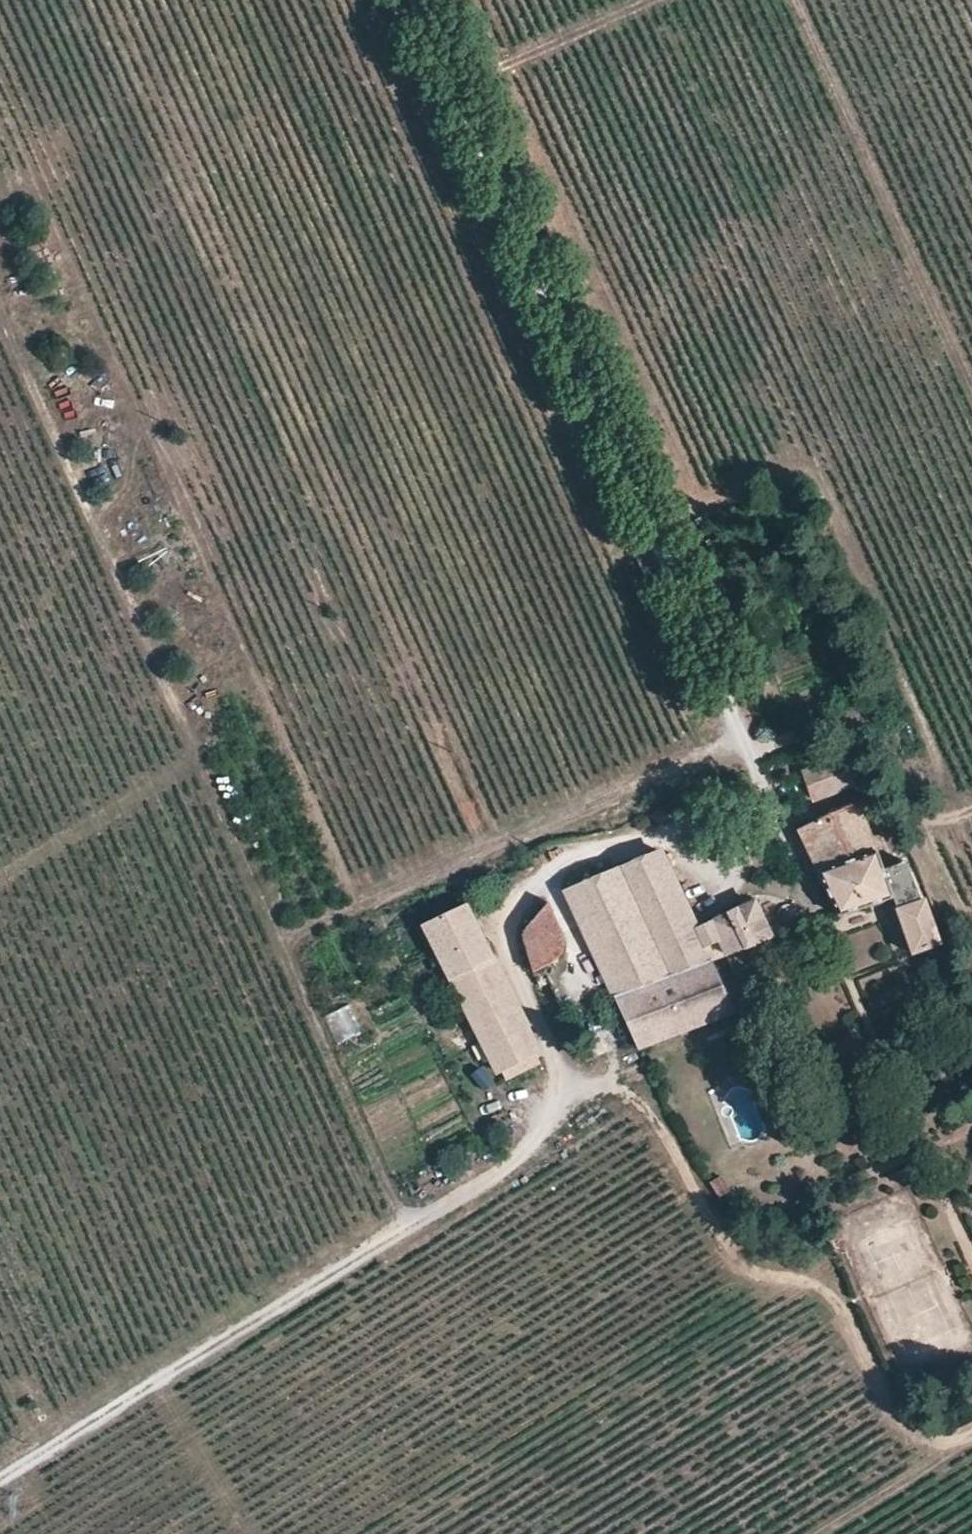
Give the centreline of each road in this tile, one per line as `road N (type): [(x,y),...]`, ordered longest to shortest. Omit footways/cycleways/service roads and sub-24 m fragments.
road 1 (track): [(763,779),(517,892),(512,976),(562,1088),(528,1149),(0,1481)]
road 2 (unclassified): [(786,832),(423,0)]

